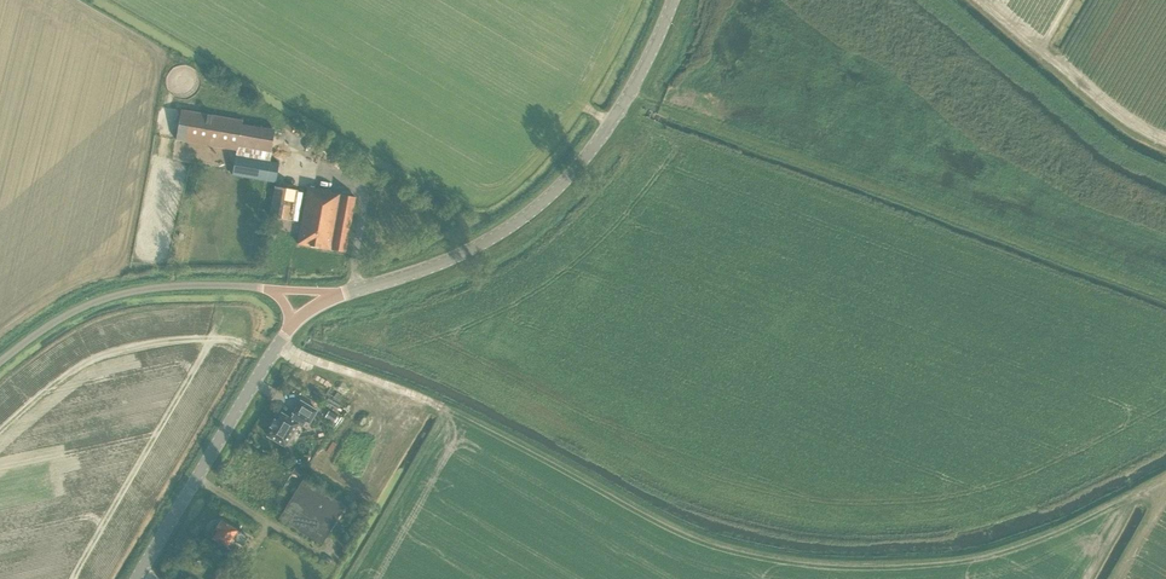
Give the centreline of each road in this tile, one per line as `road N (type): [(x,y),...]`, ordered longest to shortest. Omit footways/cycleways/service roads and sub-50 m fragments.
road 1 (track): [(1165,476),(1029,541),(961,559),(786,559),(708,541),(434,403)]
road 2 (unclassified): [(341,292),(455,259),(526,216),(605,133),(673,0)]
road 3 (unclassified): [(136,578),(291,324)]
road 4 (unclassified): [(267,289),(185,285),(106,298),(0,362)]
road 5 (track): [(276,345),(434,403)]

